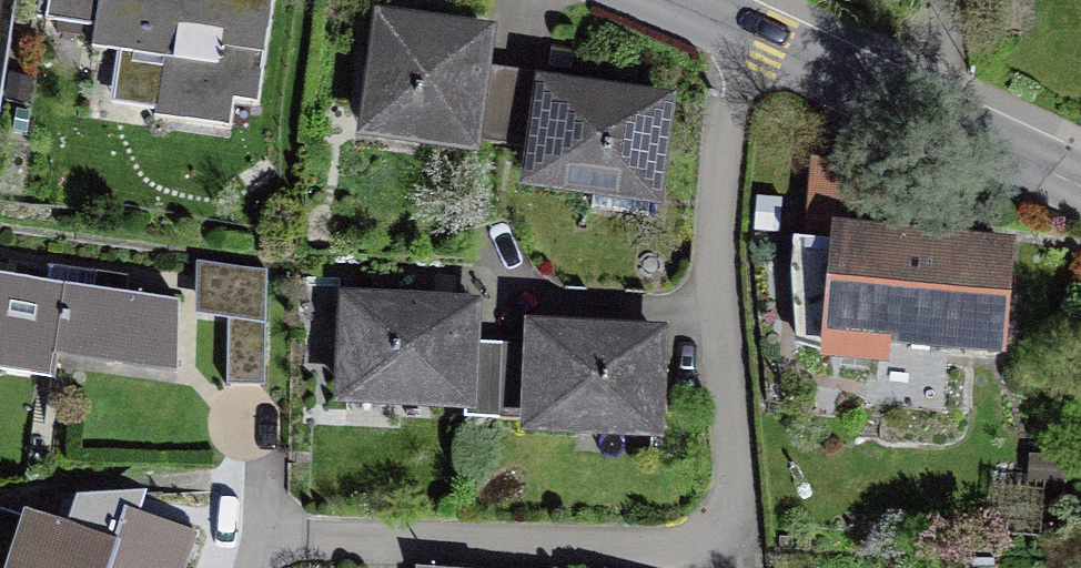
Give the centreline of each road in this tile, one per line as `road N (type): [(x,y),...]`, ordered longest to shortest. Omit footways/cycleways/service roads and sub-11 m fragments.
road 1 (residential): [(733,31),(715,243),(736,494),(731,524),(708,543),(675,548),(306,540),(272,547),(255,567)]
road 2 (tertiary): [(1080,190),(733,31)]

